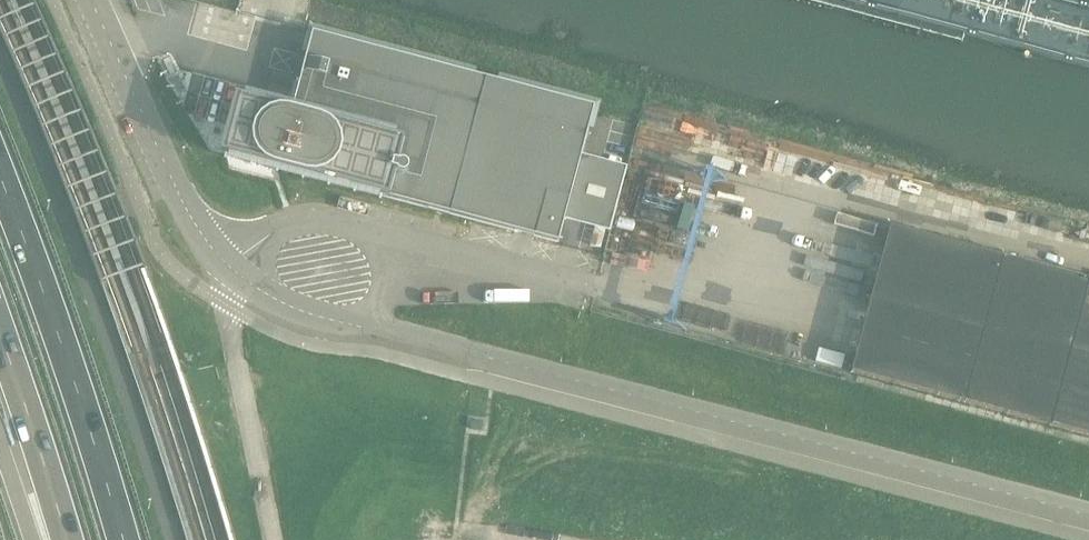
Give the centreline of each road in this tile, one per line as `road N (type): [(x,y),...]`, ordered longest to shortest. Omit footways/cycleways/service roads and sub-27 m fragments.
road 1 (unclassified): [(91,0),(204,240),(226,267),(282,300),(1088,513)]
road 2 (motorway): [(122,539),(0,186)]
road 3 (motorway): [(67,539),(0,337)]

